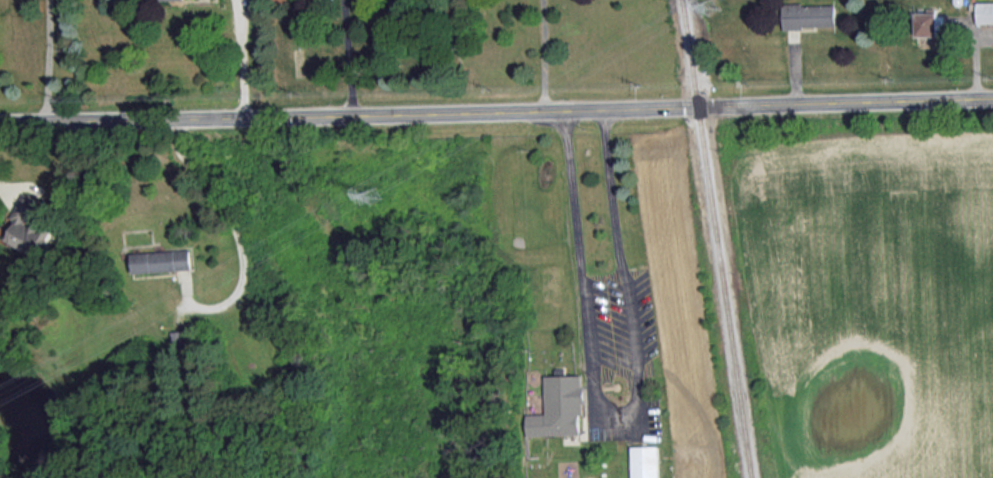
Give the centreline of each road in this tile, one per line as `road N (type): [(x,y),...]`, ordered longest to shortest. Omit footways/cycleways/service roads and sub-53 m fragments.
road 1 (tertiary): [(0,117),(549,112)]
road 2 (tertiary): [(836,106),(992,101)]
road 3 (tertiary): [(549,112),(700,110)]
road 4 (tertiary): [(700,110),(836,106)]

